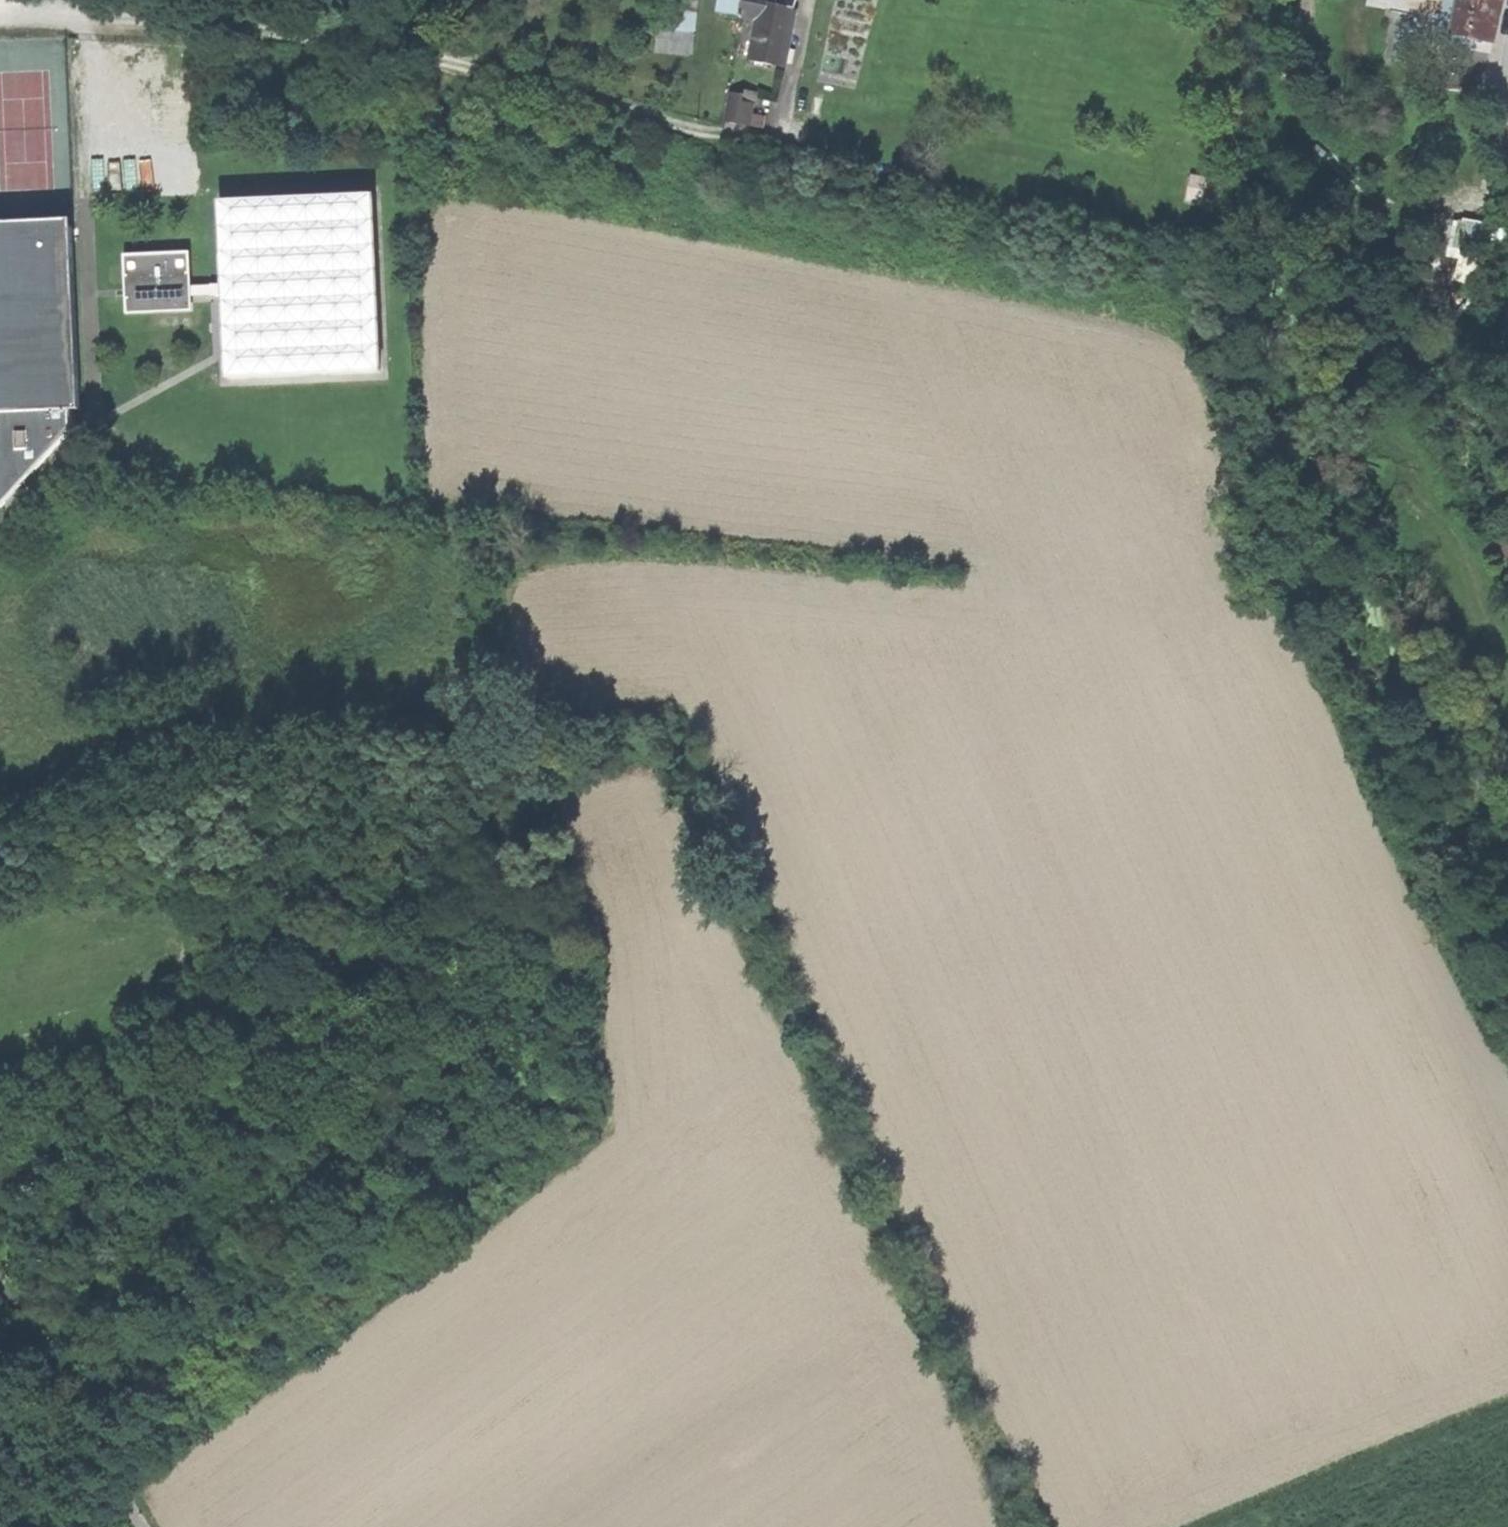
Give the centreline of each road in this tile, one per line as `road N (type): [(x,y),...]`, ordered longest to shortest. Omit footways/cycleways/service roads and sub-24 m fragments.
road 1 (track): [(673,139),(431,51),(218,34),(44,0)]

